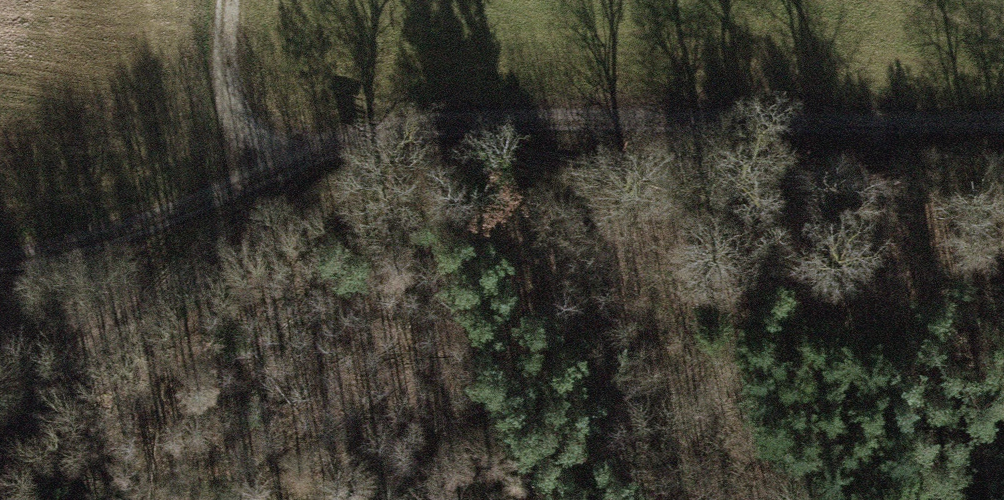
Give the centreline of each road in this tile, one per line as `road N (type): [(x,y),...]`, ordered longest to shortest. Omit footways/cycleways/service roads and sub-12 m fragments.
road 1 (track): [(1003,127),(415,118),(292,160),(84,255),(0,272)]
road 2 (track): [(231,0),(222,92),(233,123),(292,160)]

